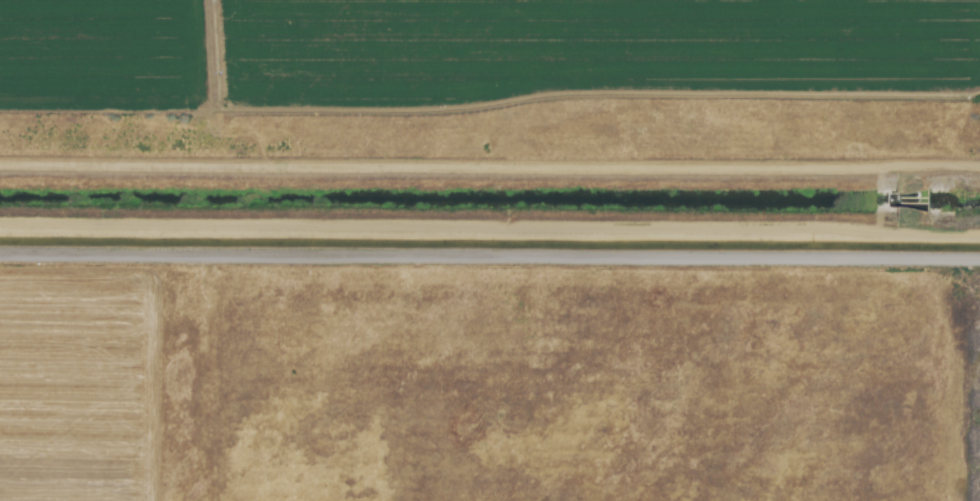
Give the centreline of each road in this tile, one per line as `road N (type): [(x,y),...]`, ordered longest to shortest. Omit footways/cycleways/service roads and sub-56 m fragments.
road 1 (track): [(979,241),(0,235)]
road 2 (residential): [(979,258),(0,253)]
road 3 (track): [(0,170),(979,167)]

